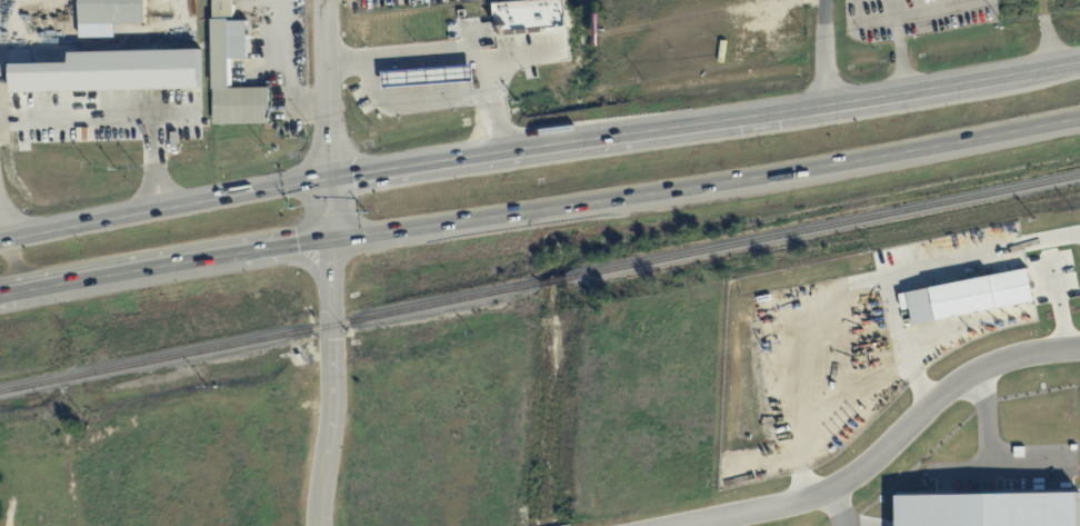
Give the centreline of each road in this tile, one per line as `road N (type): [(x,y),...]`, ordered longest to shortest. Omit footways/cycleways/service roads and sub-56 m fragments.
road 1 (trunk): [(0,296),(1079,118)]
road 2 (trunk): [(1079,64),(0,241)]
road 3 (residential): [(328,0),(334,381),(317,525)]
road 4 (residential): [(1079,345),(980,359),(926,394),(832,483),(777,503),(658,525)]

